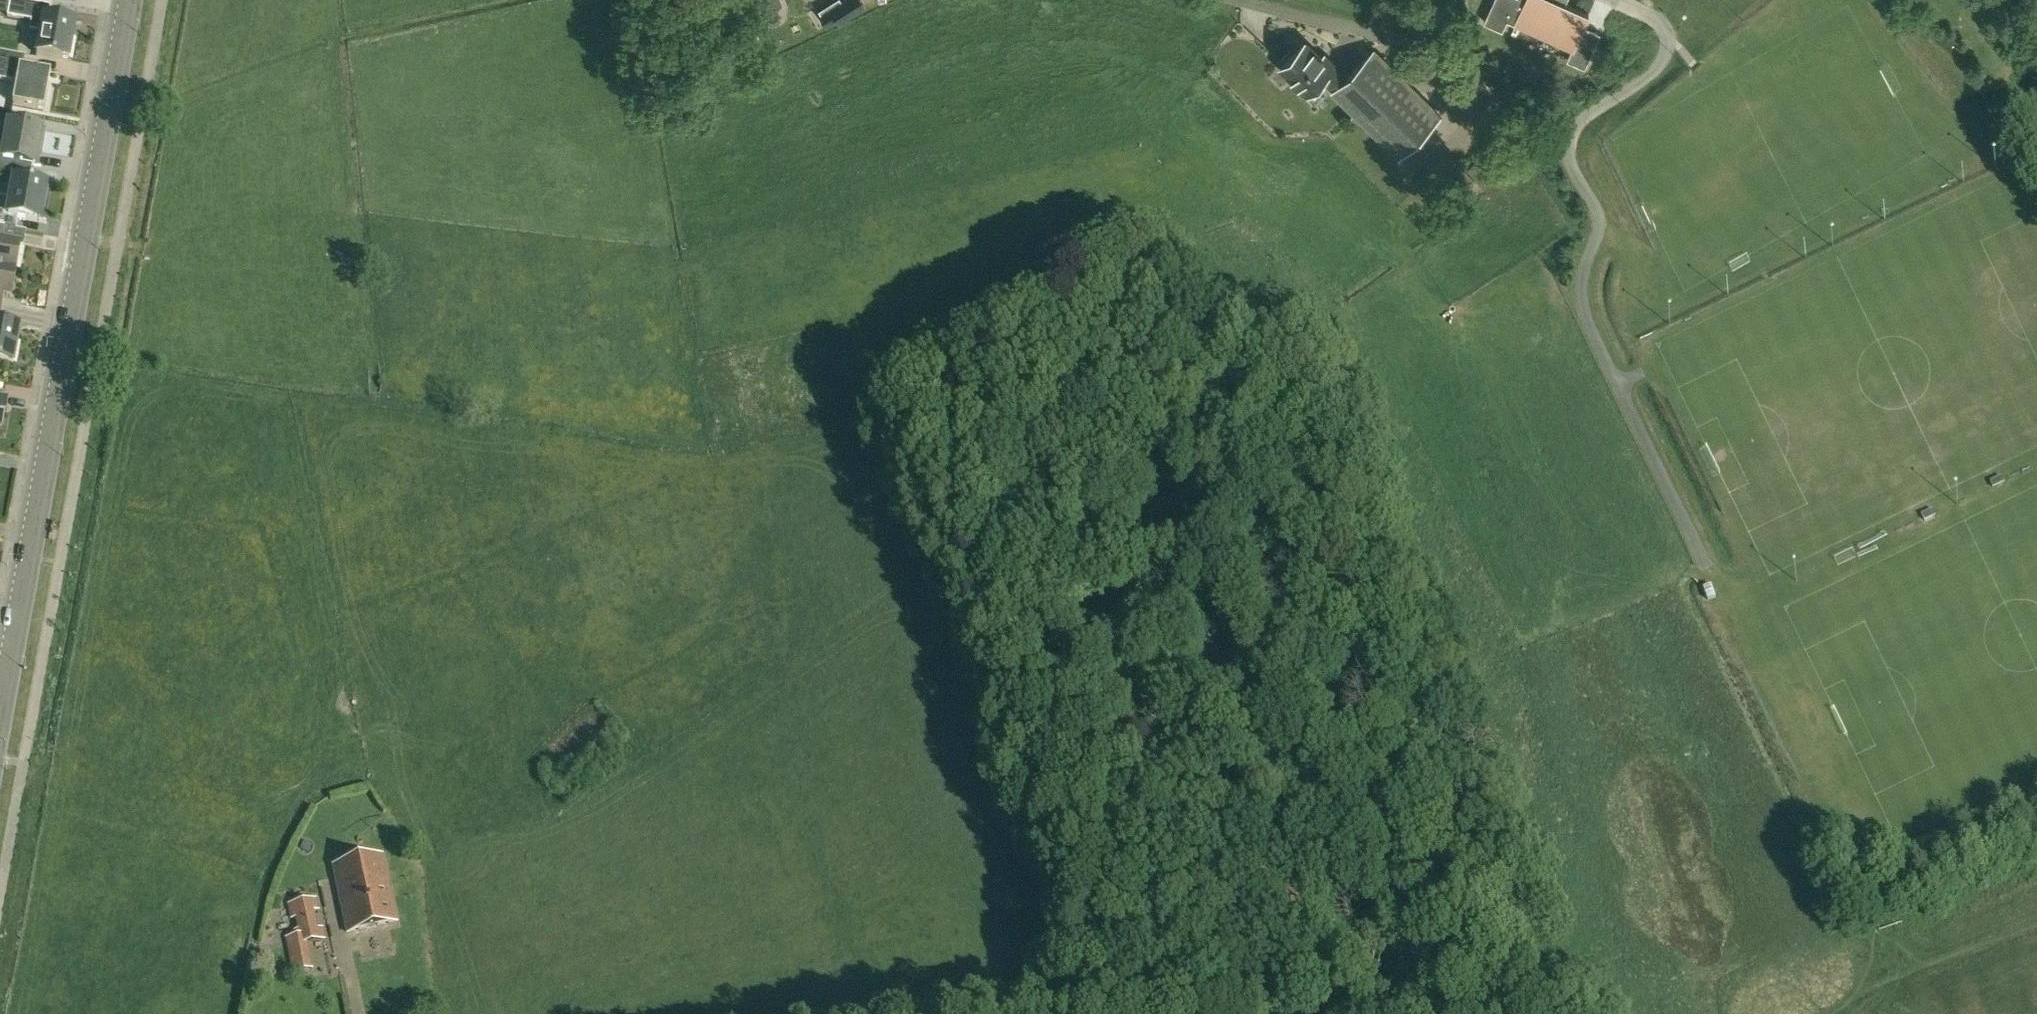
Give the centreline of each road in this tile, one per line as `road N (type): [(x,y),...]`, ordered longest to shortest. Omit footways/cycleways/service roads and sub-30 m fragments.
road 1 (tertiary): [(130,0),(0,716)]
road 2 (unclassified): [(1706,565),(1581,295),(1597,213),(1573,170),(1573,133),(1658,70),(1667,54),(1653,19),(1610,0)]

